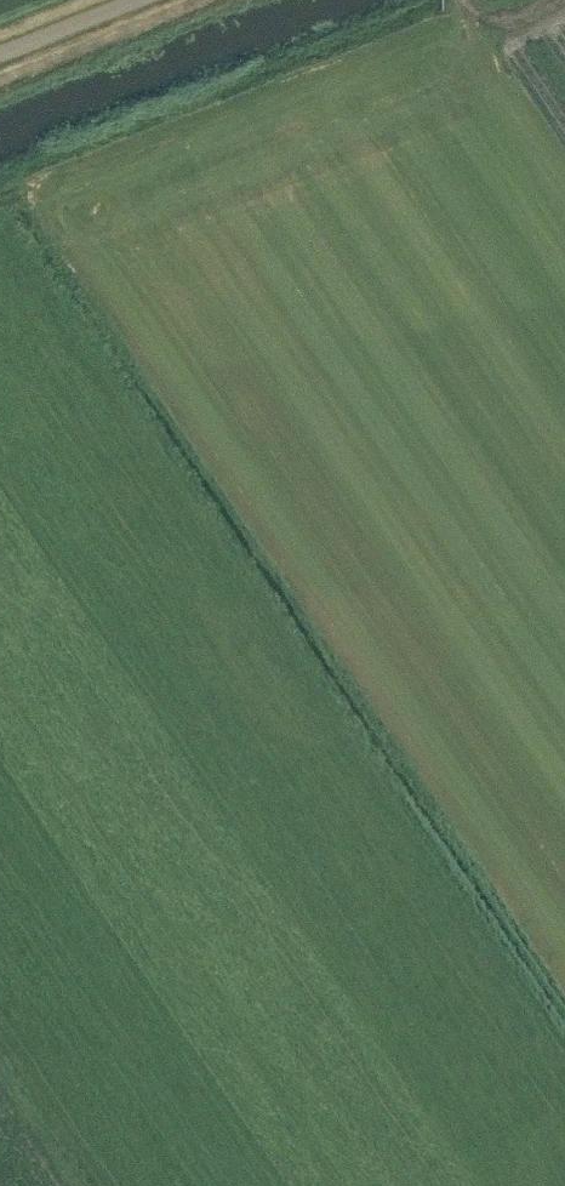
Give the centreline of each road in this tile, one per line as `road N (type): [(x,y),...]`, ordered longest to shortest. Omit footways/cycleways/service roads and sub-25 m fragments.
road 1 (unclassified): [(0,51),(128,0)]

